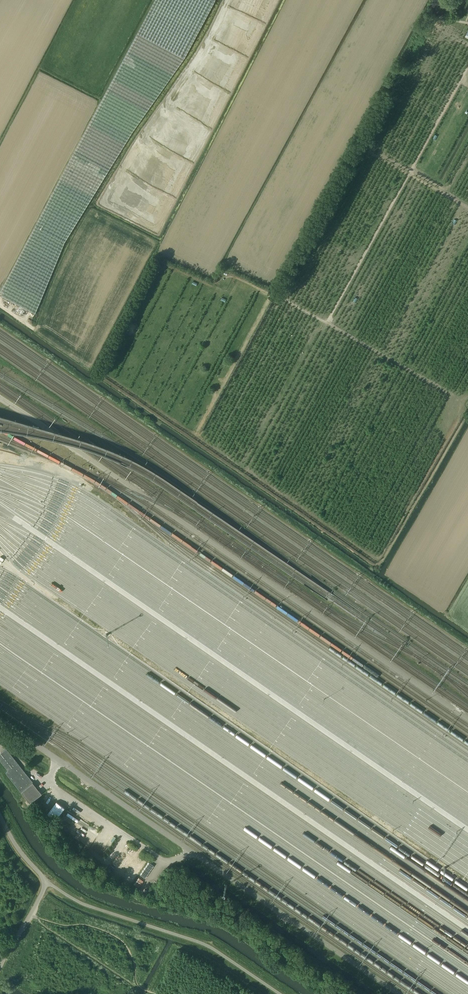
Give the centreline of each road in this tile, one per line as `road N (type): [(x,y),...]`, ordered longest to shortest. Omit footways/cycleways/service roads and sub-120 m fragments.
road 1 (track): [(327,323),(467,64)]
road 2 (track): [(221,280),(239,278),(309,313),(467,404)]
road 3 (unclassified): [(0,969),(44,882),(0,817)]

